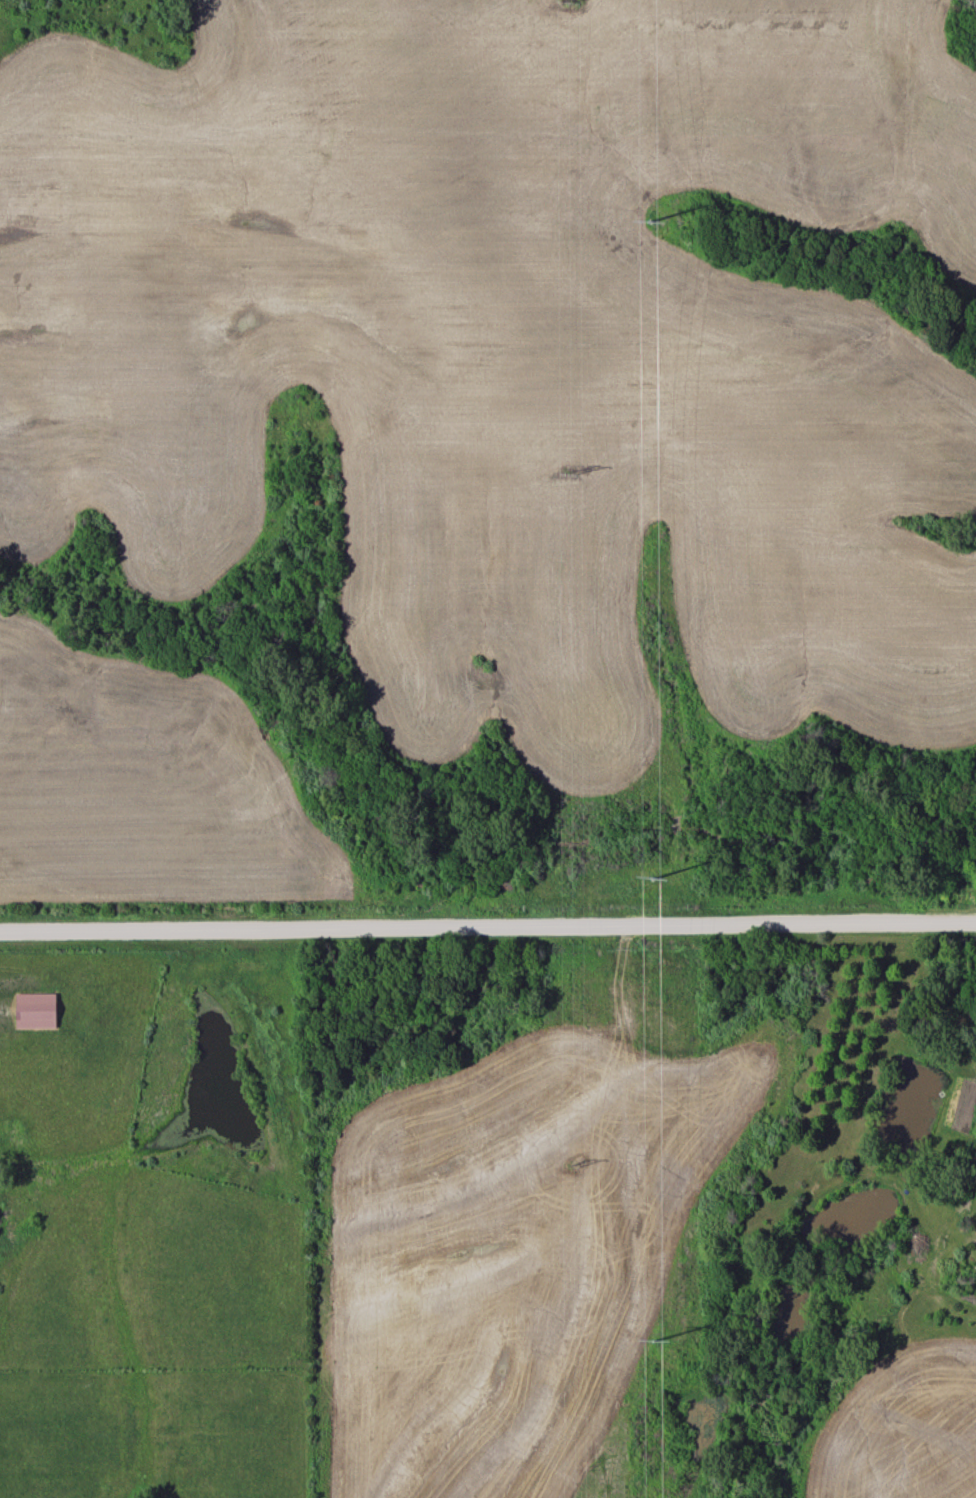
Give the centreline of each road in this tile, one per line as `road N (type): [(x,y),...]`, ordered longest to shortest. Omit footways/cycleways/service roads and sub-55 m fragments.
road 1 (residential): [(0,908),(975,912)]

